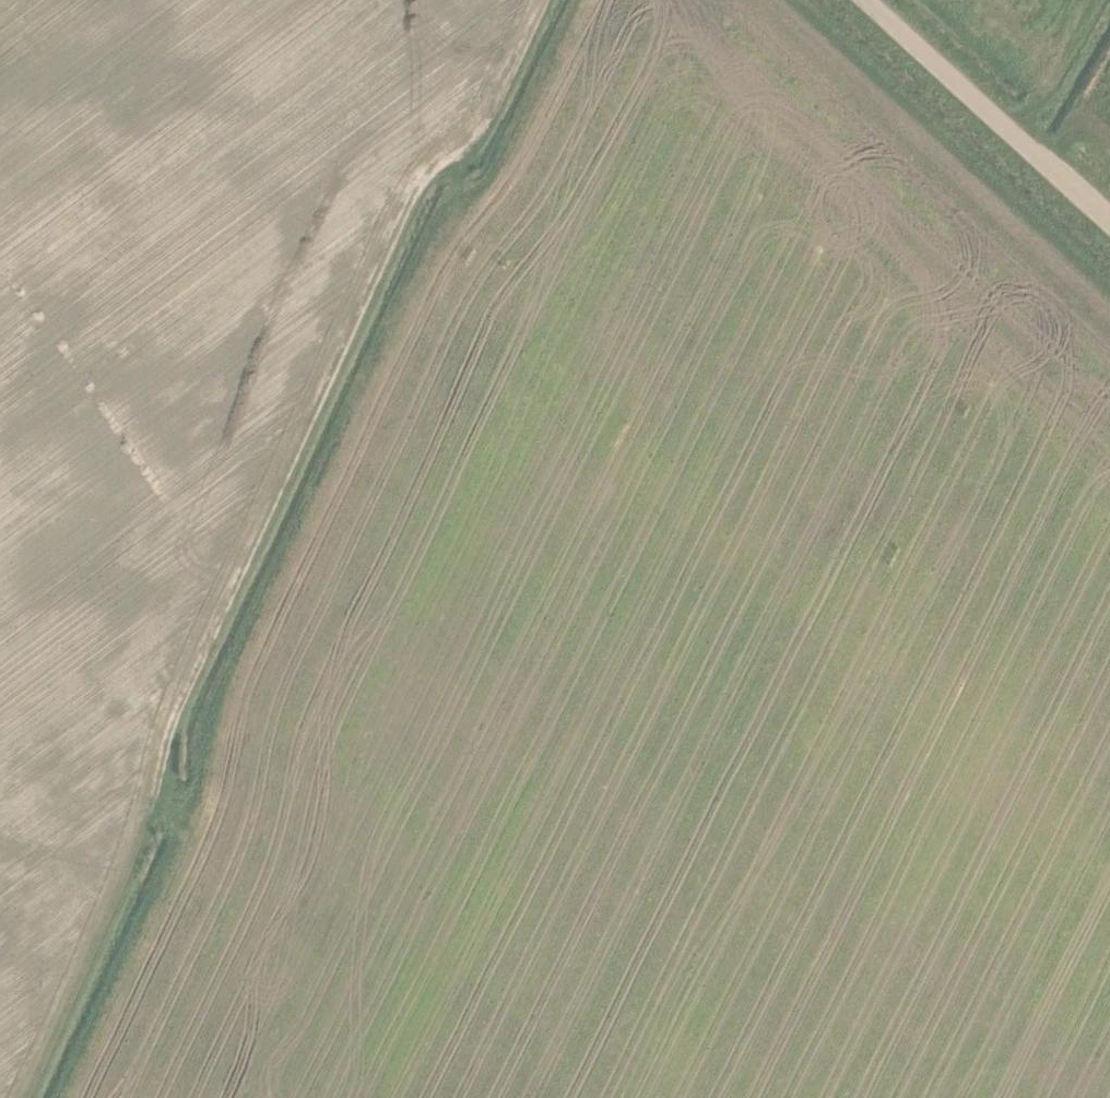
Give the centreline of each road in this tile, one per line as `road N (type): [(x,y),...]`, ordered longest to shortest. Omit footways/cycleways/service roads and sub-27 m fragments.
road 1 (unclassified): [(1109,228),(866,0)]

